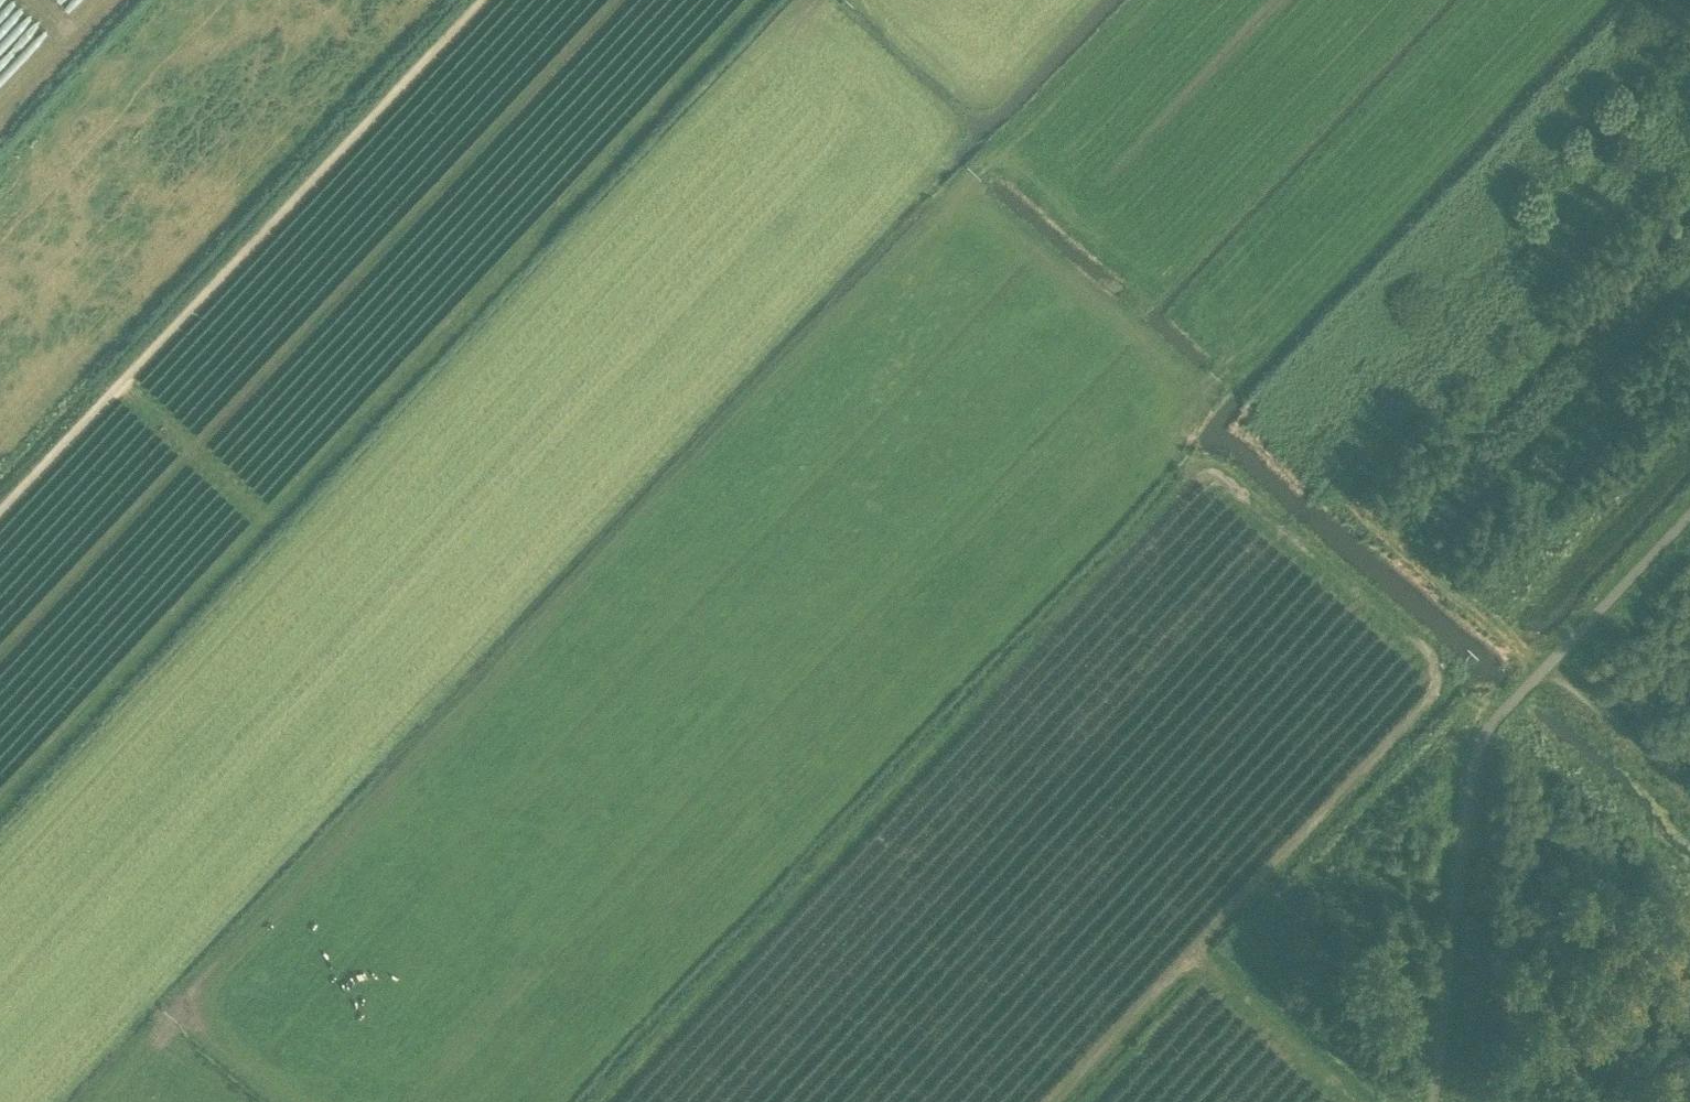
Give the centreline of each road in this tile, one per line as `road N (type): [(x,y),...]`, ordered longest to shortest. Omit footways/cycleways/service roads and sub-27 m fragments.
road 1 (track): [(1543,666),(1344,492)]
road 2 (track): [(1689,876),(1504,707)]

